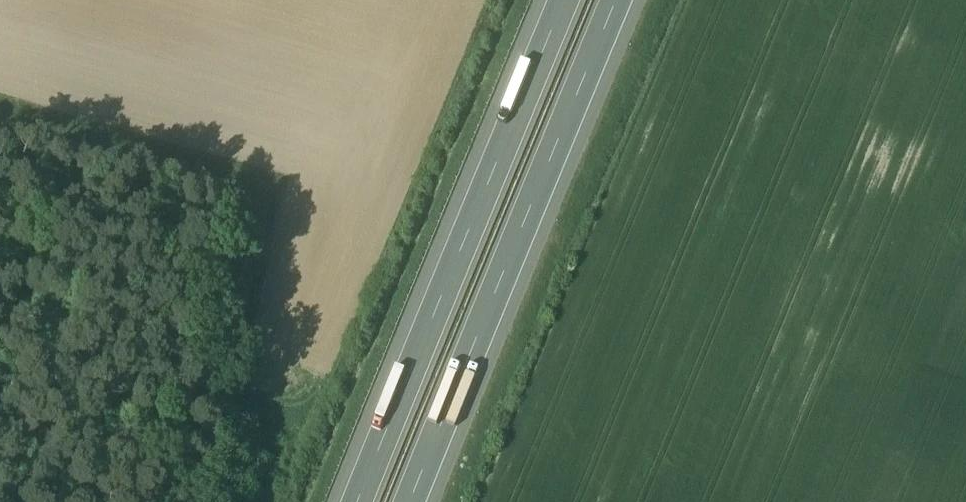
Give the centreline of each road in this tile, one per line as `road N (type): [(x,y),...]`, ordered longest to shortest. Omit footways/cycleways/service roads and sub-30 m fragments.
road 1 (motorway): [(554,0),(343,501)]
road 2 (motorway): [(416,501),(626,0)]

